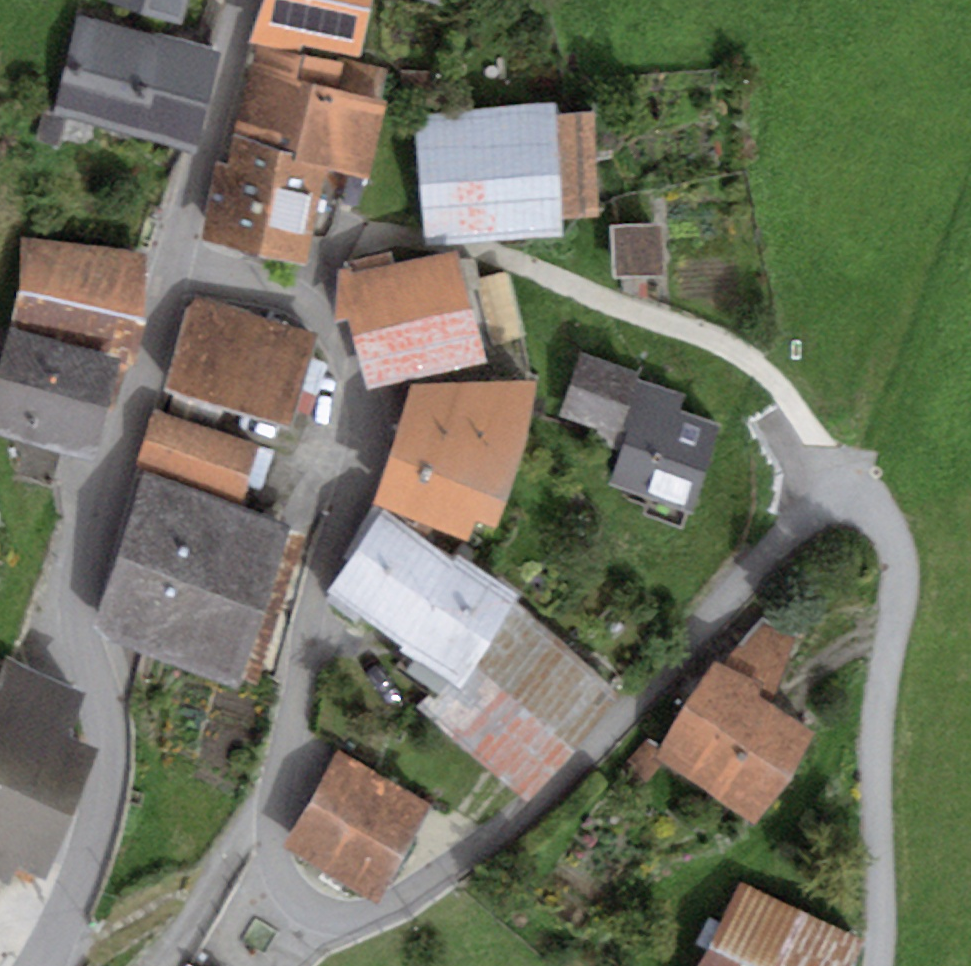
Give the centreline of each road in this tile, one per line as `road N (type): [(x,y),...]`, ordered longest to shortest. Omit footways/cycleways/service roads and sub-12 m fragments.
road 1 (track): [(861,490),(836,495),(694,632),(608,738),(447,879),(349,924),(295,909),(275,857),(313,603),(361,433),(353,383),(334,317),(176,247)]
road 2 (tertiary): [(243,0),(121,427),(80,604),(103,681),(99,803),(31,965)]
road 3 (track): [(291,293),(318,270),(371,245),(467,239),(597,296),(721,337),(804,412),(861,490)]
road 4 (track): [(874,965),(898,537),(861,490)]

